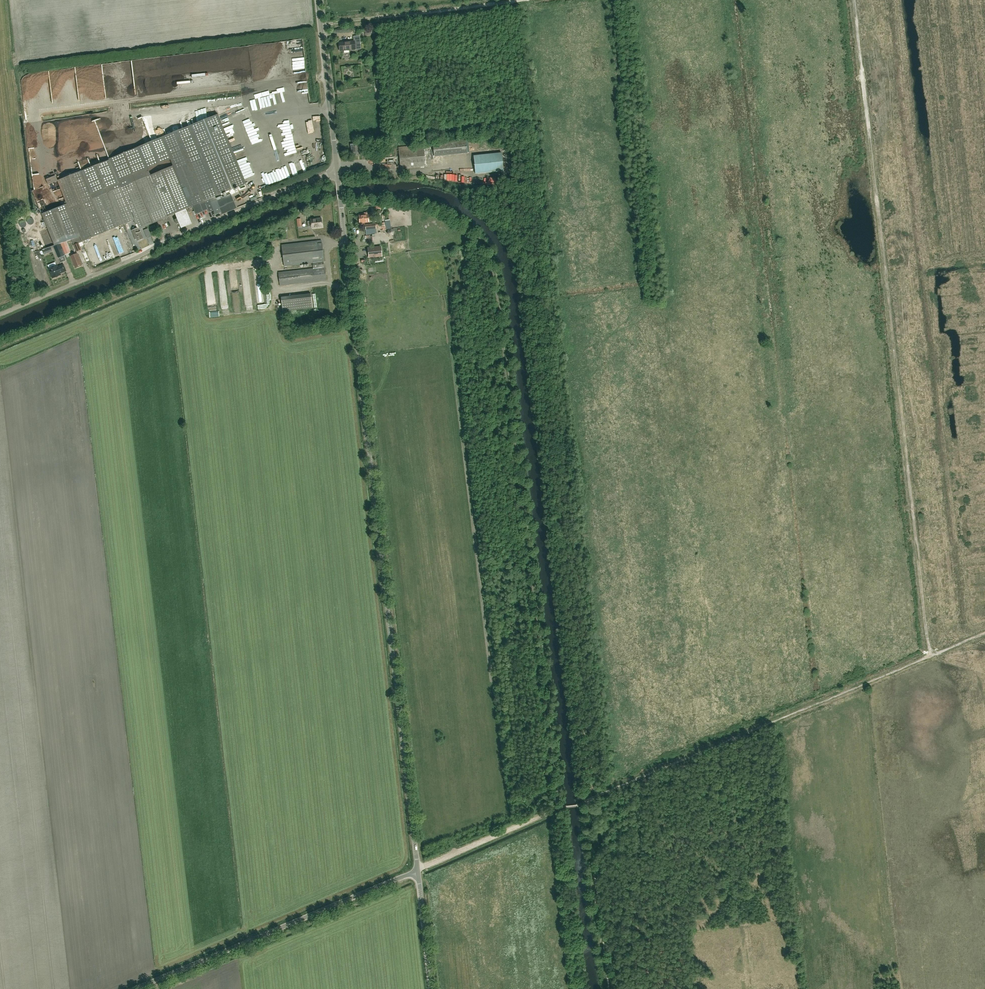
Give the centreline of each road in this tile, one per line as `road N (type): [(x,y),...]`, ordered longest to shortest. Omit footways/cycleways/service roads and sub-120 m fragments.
road 1 (tertiary): [(418,870),(337,172)]
road 2 (track): [(933,655),(855,0)]
road 3 (track): [(584,804),(933,655)]
road 4 (unclassified): [(0,314),(337,172)]
road 5 (unclassified): [(135,988),(418,870)]
road 6 (track): [(519,0),(325,24)]
road 7 (tertiary): [(337,172),(317,0)]
road 8 (track): [(418,870),(558,807)]

